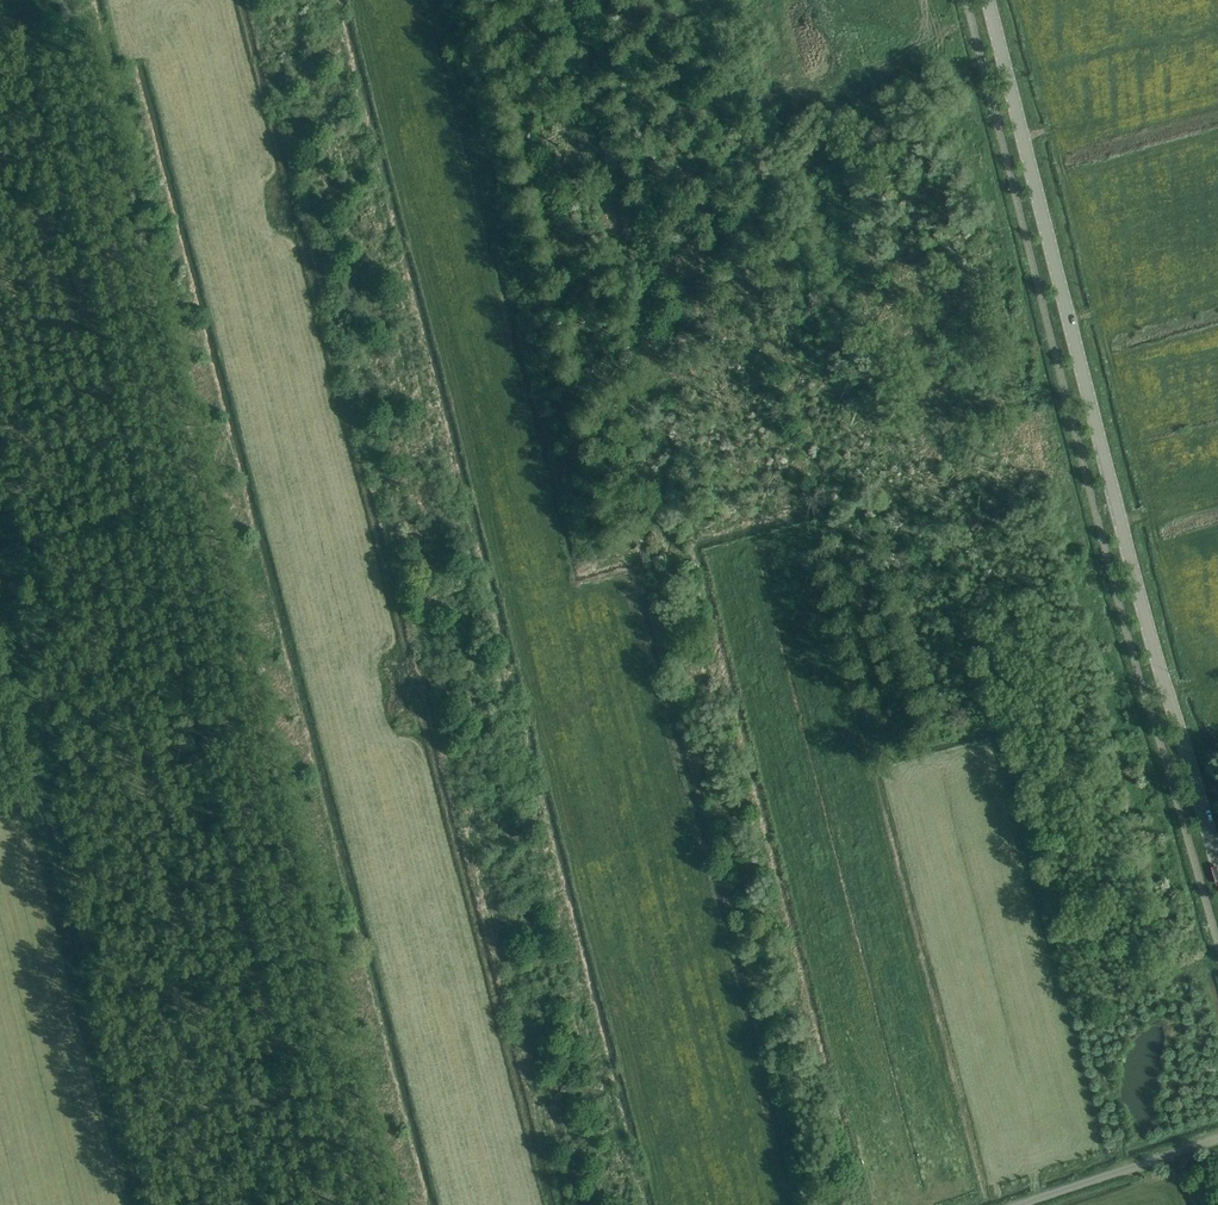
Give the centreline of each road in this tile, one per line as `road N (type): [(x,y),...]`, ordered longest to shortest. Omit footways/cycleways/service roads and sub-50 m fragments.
road 1 (tertiary): [(1217,867),(989,0)]
road 2 (unclassified): [(1018,1204),(1217,1138)]

